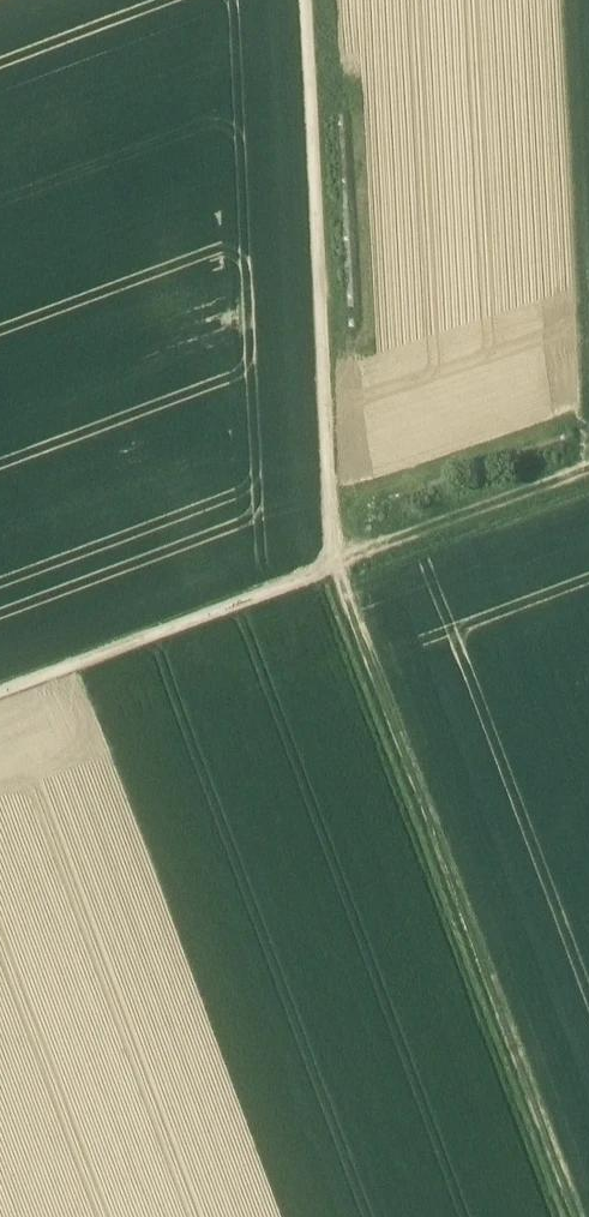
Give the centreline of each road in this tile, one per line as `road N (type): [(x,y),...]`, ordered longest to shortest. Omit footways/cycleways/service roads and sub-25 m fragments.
road 1 (track): [(576,1216),(337,568)]
road 2 (track): [(310,0),(337,568)]
road 3 (track): [(337,568),(0,692)]
road 4 (track): [(588,473),(337,568)]

